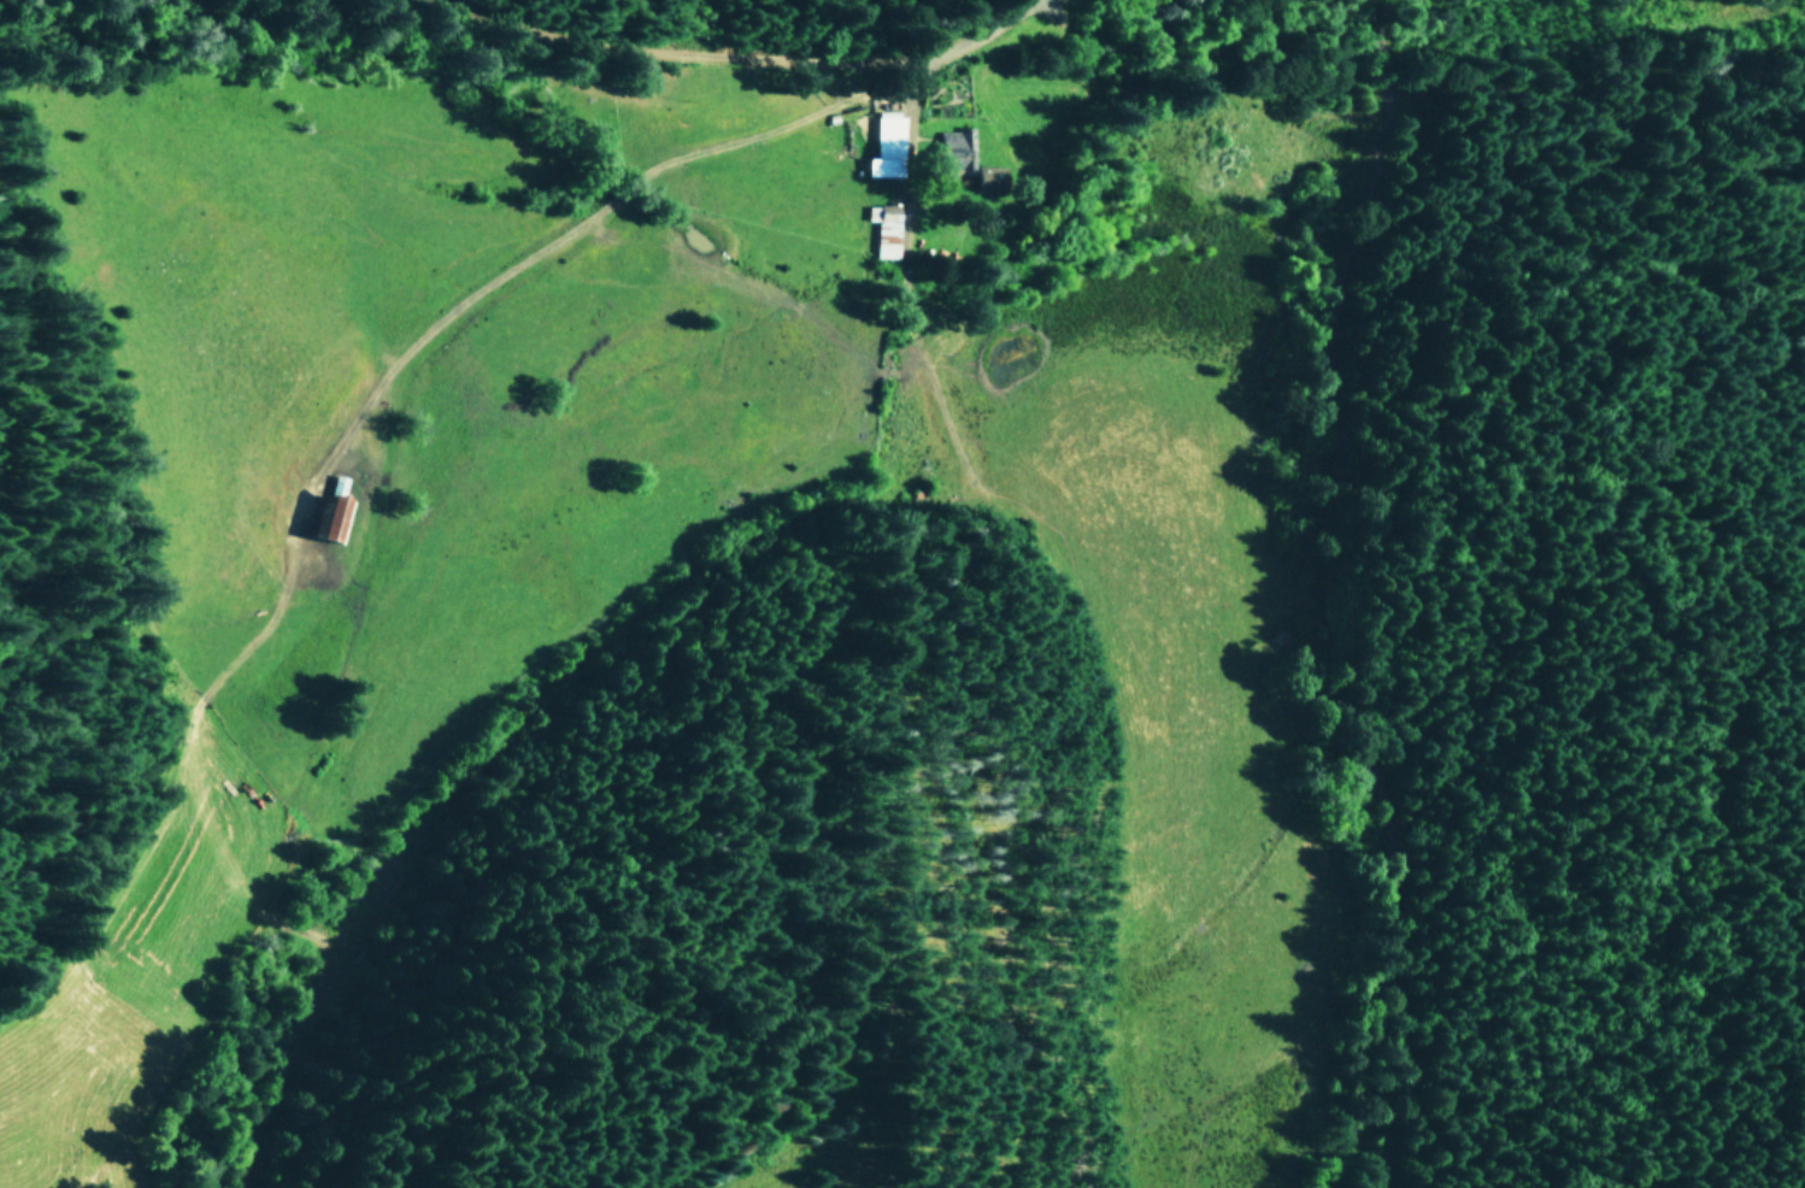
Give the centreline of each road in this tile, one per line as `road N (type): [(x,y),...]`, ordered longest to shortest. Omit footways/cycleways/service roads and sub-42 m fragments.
road 1 (residential): [(472,0),(581,36),(864,61),(915,59),(1027,0)]

